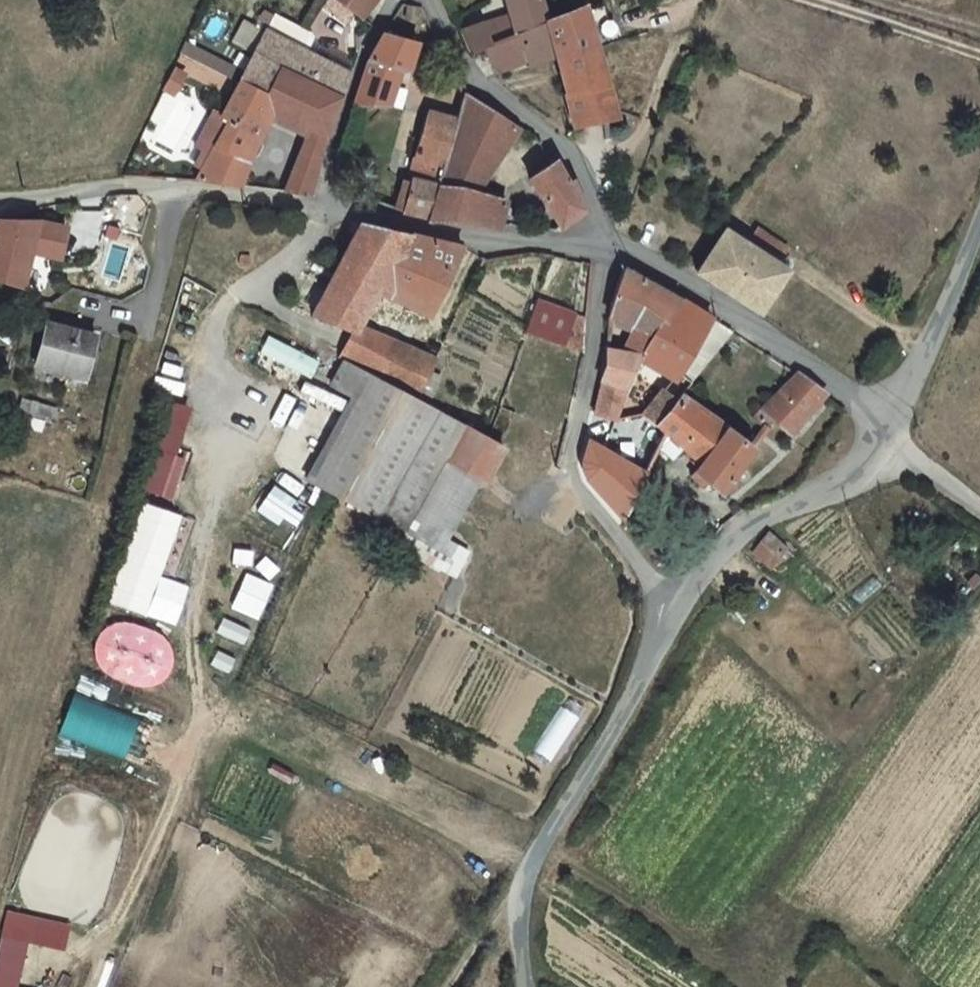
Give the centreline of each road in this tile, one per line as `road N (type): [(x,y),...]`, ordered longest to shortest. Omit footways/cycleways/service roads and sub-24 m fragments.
road 1 (unclassified): [(522,986),(520,886),(680,608)]
road 2 (residential): [(680,608),(573,481),(569,457),(606,250)]
road 3 (residential): [(897,413),(648,263),(606,250)]
road 4 (residential): [(321,204),(124,186),(0,201)]
road 5 (residential): [(606,250),(584,174),(563,143),(475,81),(434,0)]
road 6 (residential): [(606,250),(427,230),(321,204)]
road 7 (unclassified): [(680,608),(729,545),(765,515),(834,483),(873,446)]
road 8 (residential): [(321,204),(361,48),(394,0)]
road 9 (unclassified): [(897,413),(979,232)]
road 10 (residential): [(873,446),(937,474),(979,507)]
road 11 (track): [(451,986),(520,886)]

